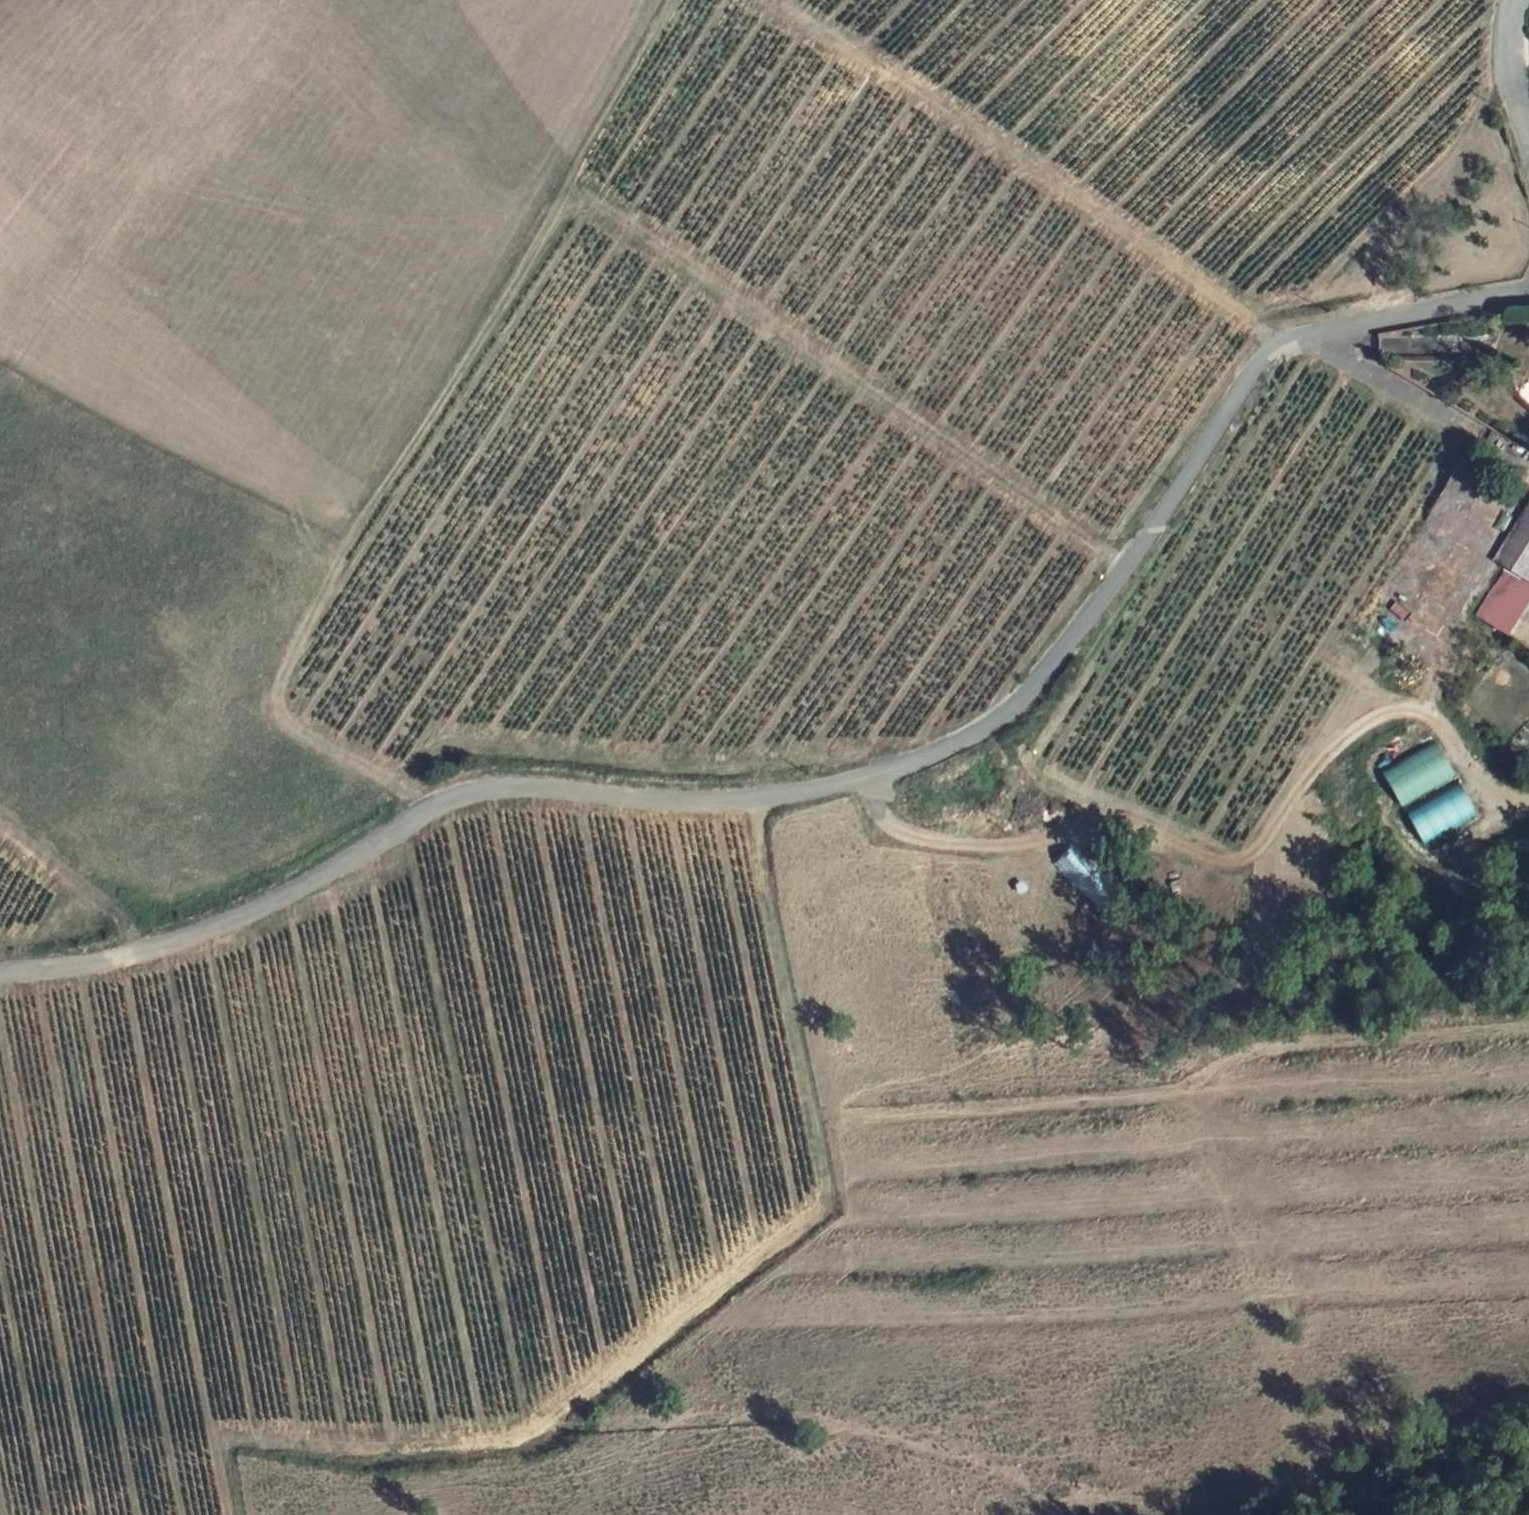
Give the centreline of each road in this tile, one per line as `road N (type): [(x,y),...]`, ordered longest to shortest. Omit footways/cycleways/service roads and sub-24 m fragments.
road 1 (unclassified): [(1528,288),(1274,348),(1101,601),(1018,706),(964,738),(874,774),(793,794),(712,801),(486,791),(442,803),(358,858),(224,925),(76,965),(0,972)]
road 2 (unclassified): [(1517,0),(1510,41),(1528,136)]

